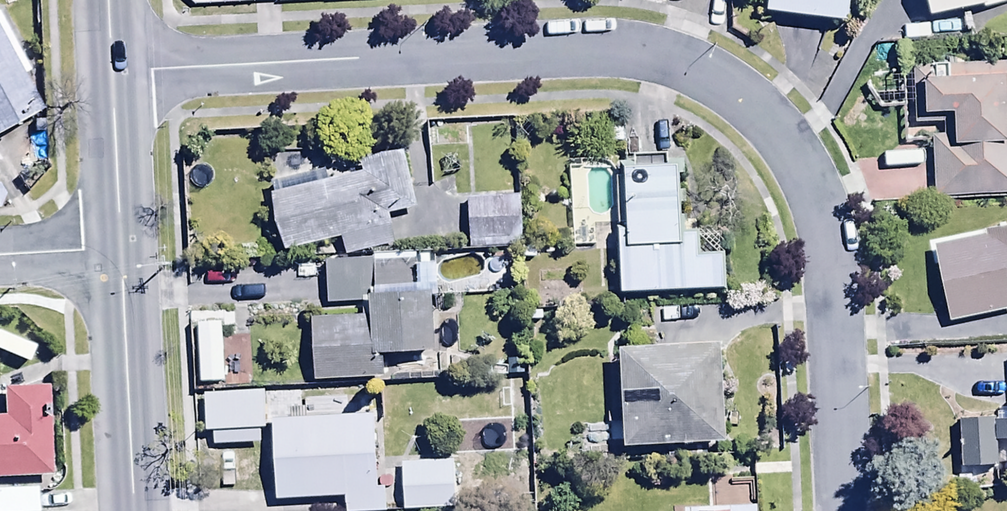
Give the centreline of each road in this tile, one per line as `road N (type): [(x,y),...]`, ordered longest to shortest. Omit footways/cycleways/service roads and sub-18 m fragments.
road 1 (residential): [(112,73),(582,47),(648,56),(731,95),(780,135),(816,199),(832,265),(844,510)]
road 2 (tertiary): [(133,510),(120,249)]
road 3 (tertiary): [(120,249),(112,73)]
road 4 (residential): [(0,255),(120,249)]

